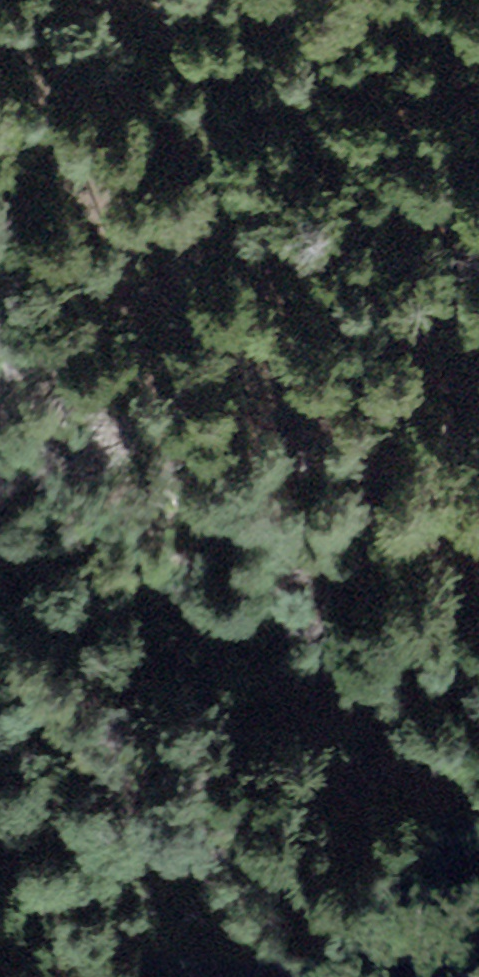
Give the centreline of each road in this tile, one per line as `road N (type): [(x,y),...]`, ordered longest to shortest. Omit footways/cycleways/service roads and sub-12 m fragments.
road 1 (motorway): [(367,0),(0,588)]
road 2 (motorway): [(128,976),(478,412)]

